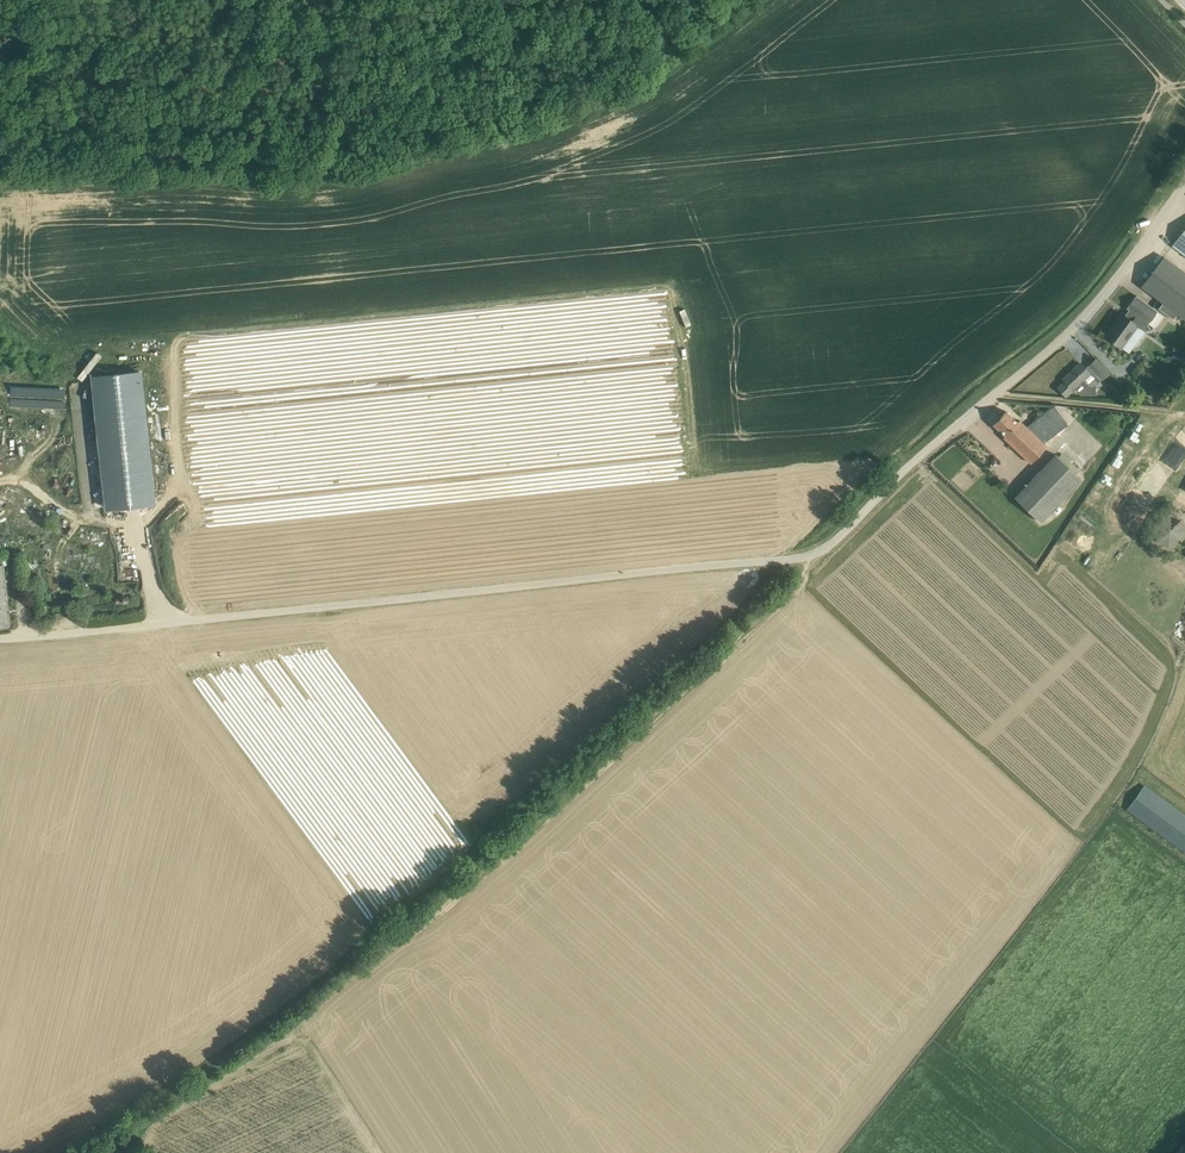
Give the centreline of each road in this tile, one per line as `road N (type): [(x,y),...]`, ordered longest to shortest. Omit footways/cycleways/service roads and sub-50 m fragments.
road 1 (unclassified): [(0,637),(801,565),(996,393)]
road 2 (unclassified): [(996,393),(1095,303),(1184,183)]
road 3 (unclassified): [(996,393),(1184,415)]

